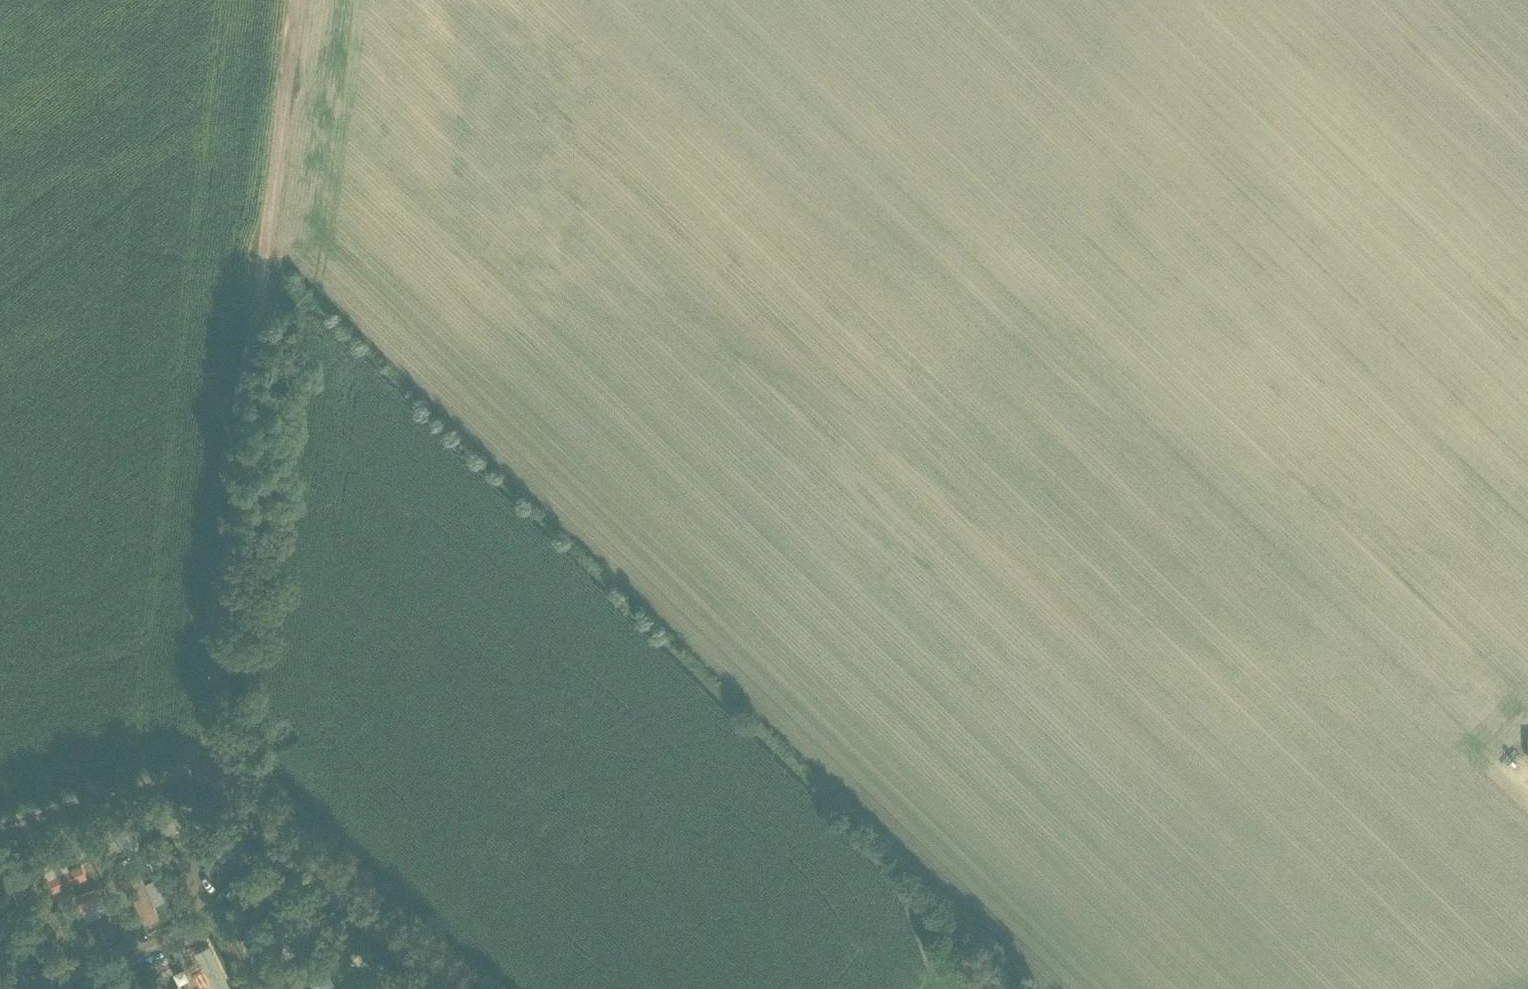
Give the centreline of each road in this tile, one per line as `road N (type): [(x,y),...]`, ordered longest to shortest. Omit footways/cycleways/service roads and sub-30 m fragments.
road 1 (track): [(295,0),(210,665),(208,778)]
road 2 (track): [(208,778),(468,988)]
road 3 (track): [(208,778),(0,827)]

